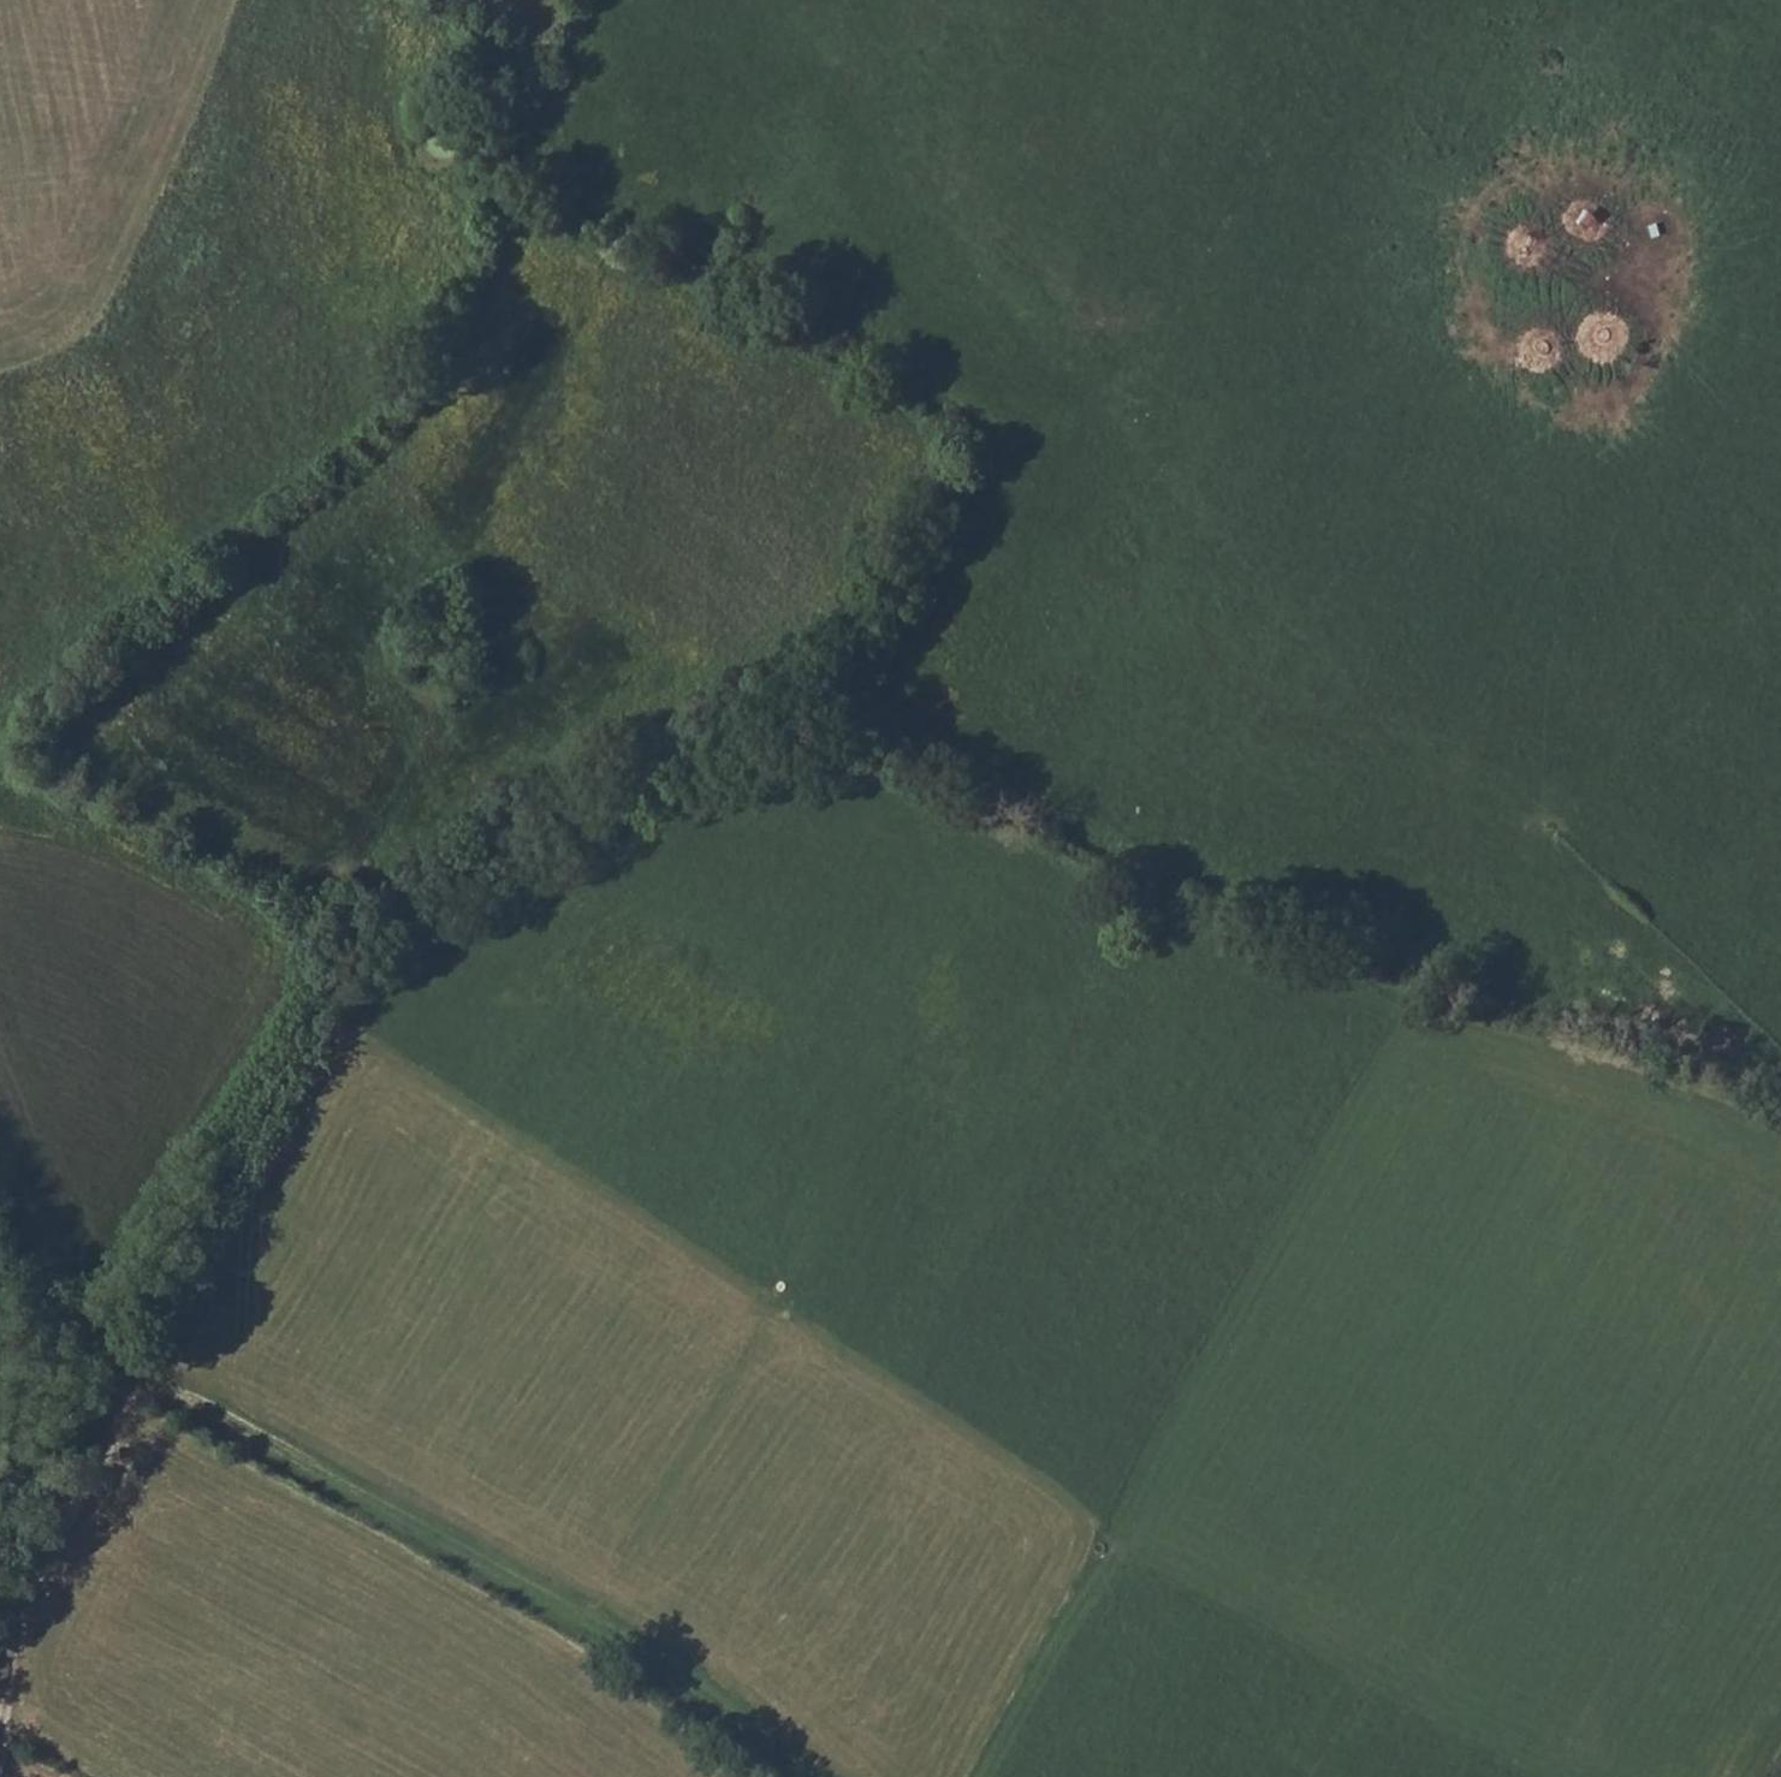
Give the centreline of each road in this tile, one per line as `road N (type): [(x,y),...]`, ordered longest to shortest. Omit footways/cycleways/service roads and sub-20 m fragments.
road 1 (track): [(0,1531),(194,1267),(336,1031),(459,905),(803,726)]

